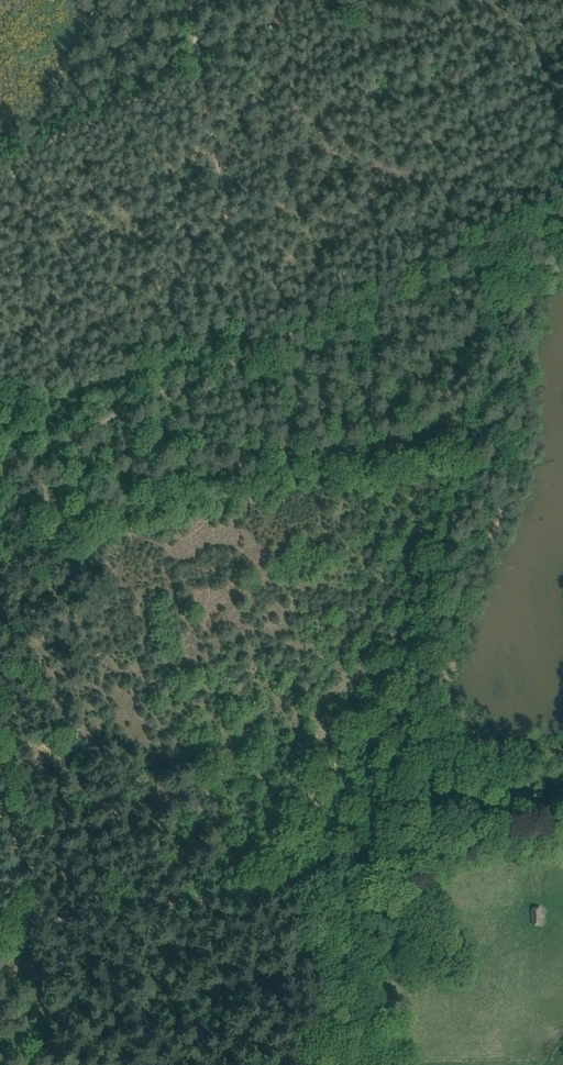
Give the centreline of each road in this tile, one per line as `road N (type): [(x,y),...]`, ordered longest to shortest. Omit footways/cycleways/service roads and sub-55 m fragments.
road 1 (track): [(387,867),(383,835),(532,241),(544,218),(562,204)]
road 2 (track): [(562,202),(0,467)]
road 3 (track): [(0,938),(387,867)]
road 4 (track): [(250,349),(189,0)]
road 5 (track): [(203,72),(0,162)]
road 6 (track): [(0,755),(34,925)]
road 7 (track): [(322,1012),(283,886)]
road 8 (track): [(319,1018),(390,909)]
road 9 (track): [(435,856),(505,836),(562,836)]

